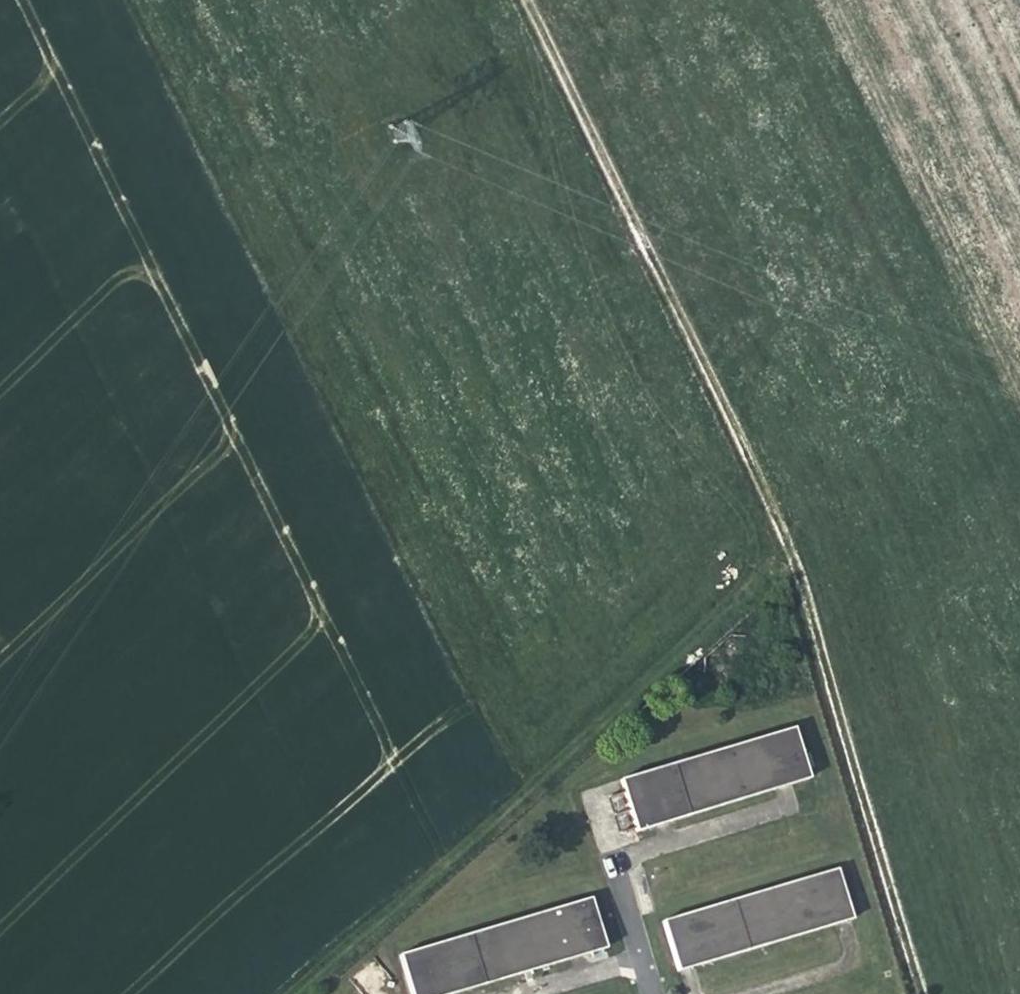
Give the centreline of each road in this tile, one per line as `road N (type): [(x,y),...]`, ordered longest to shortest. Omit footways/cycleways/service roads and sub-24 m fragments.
road 1 (track): [(522,0),(792,557),(920,993)]
road 2 (track): [(792,557),(290,993)]

